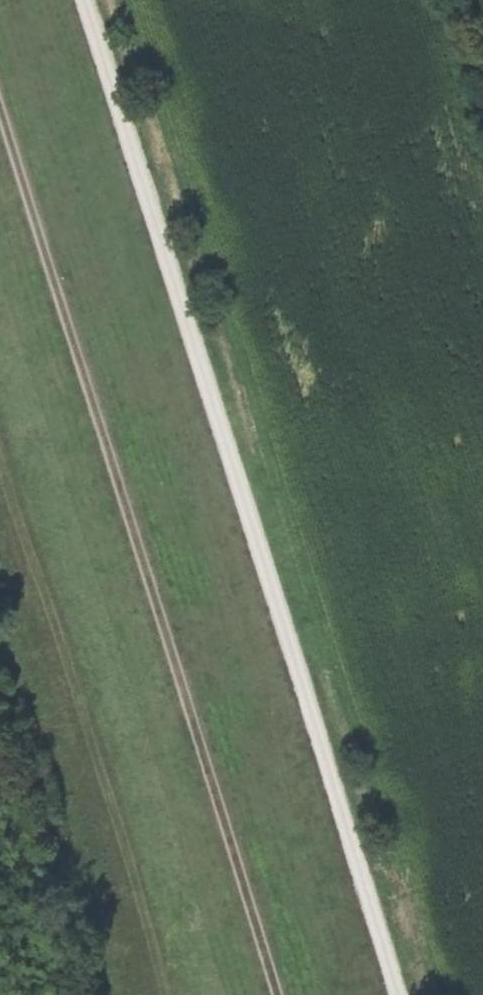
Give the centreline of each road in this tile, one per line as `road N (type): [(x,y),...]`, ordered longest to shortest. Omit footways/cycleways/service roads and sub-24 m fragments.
road 1 (track): [(396,994),(86,0)]
road 2 (track): [(0,106),(277,994)]

